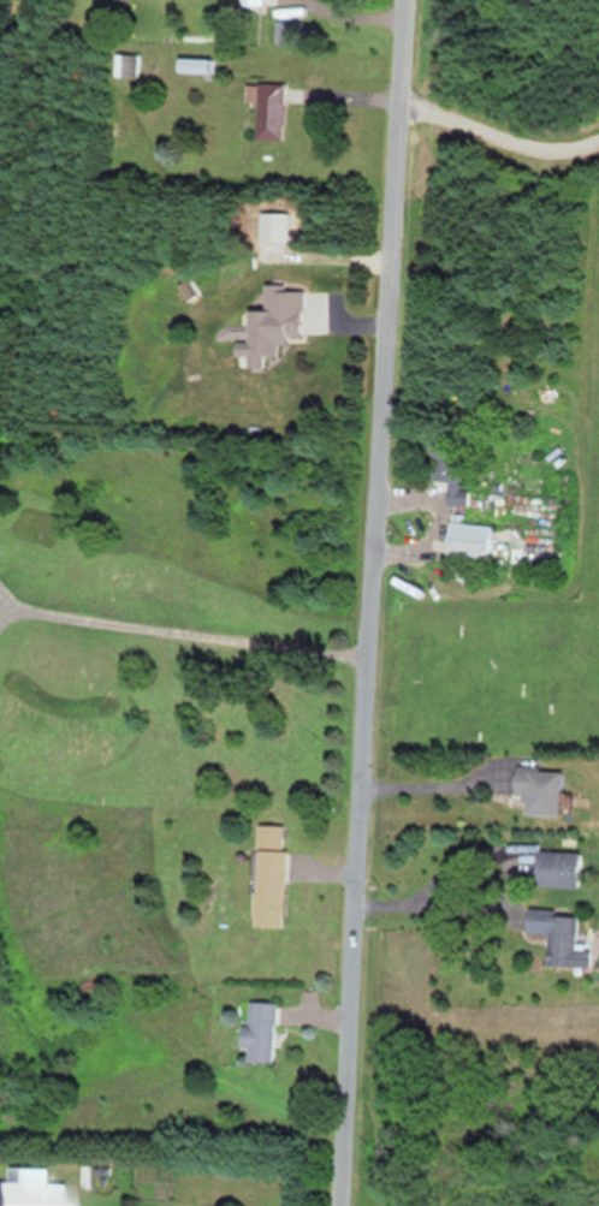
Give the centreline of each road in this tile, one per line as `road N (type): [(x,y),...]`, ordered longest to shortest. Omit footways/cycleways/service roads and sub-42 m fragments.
road 1 (residential): [(401,0),(360,653),(360,702),(372,742),(350,901),(344,1205)]

